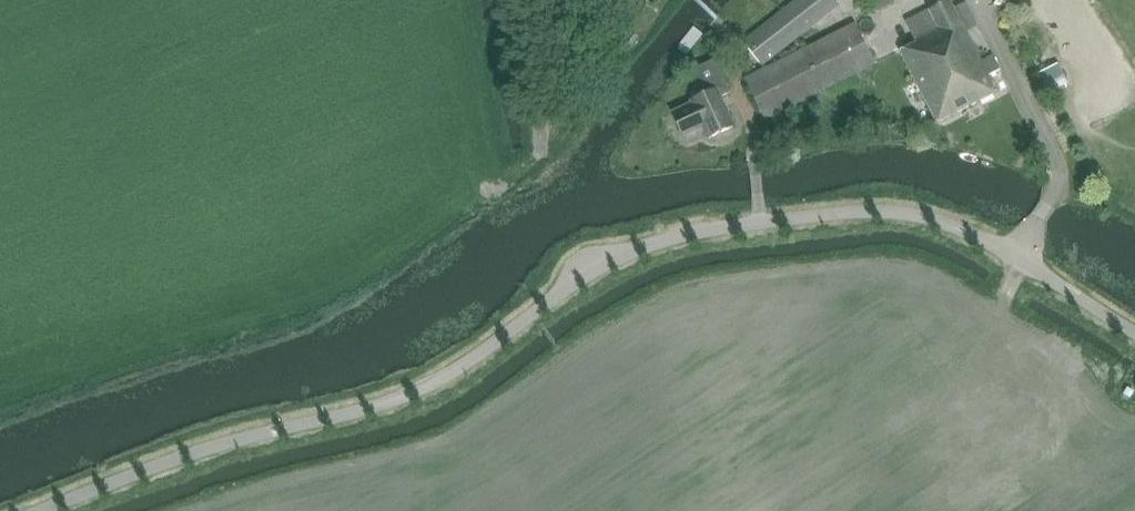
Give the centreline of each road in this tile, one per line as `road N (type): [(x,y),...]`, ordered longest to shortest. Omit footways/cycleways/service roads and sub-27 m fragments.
road 1 (unclassified): [(1134,333),(1019,258),(936,221),(876,211),(757,222),(664,239),(593,272),(449,375),(391,399),(197,450),(41,510)]
road 2 (unclassified): [(543,155),(516,0)]

